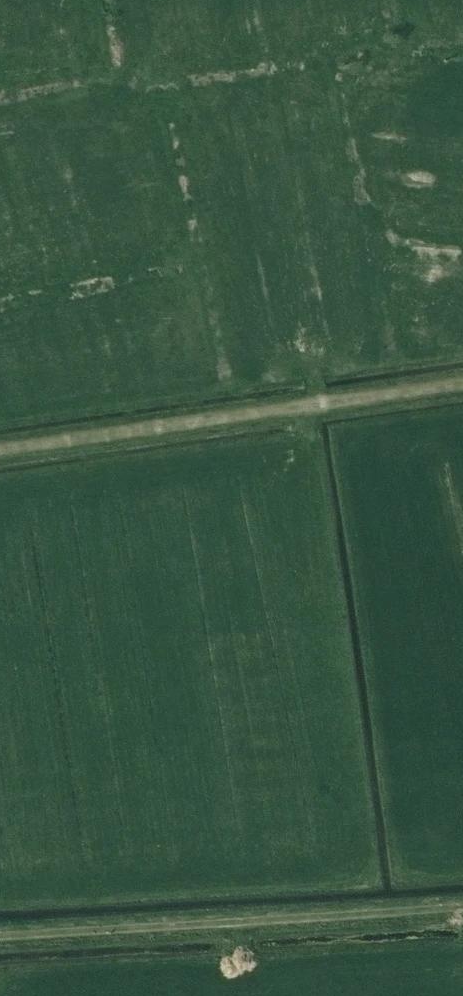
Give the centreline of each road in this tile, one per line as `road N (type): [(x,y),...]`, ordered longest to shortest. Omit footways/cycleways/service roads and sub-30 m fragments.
road 1 (track): [(0,453),(462,387)]
road 2 (track): [(462,908),(0,935)]

